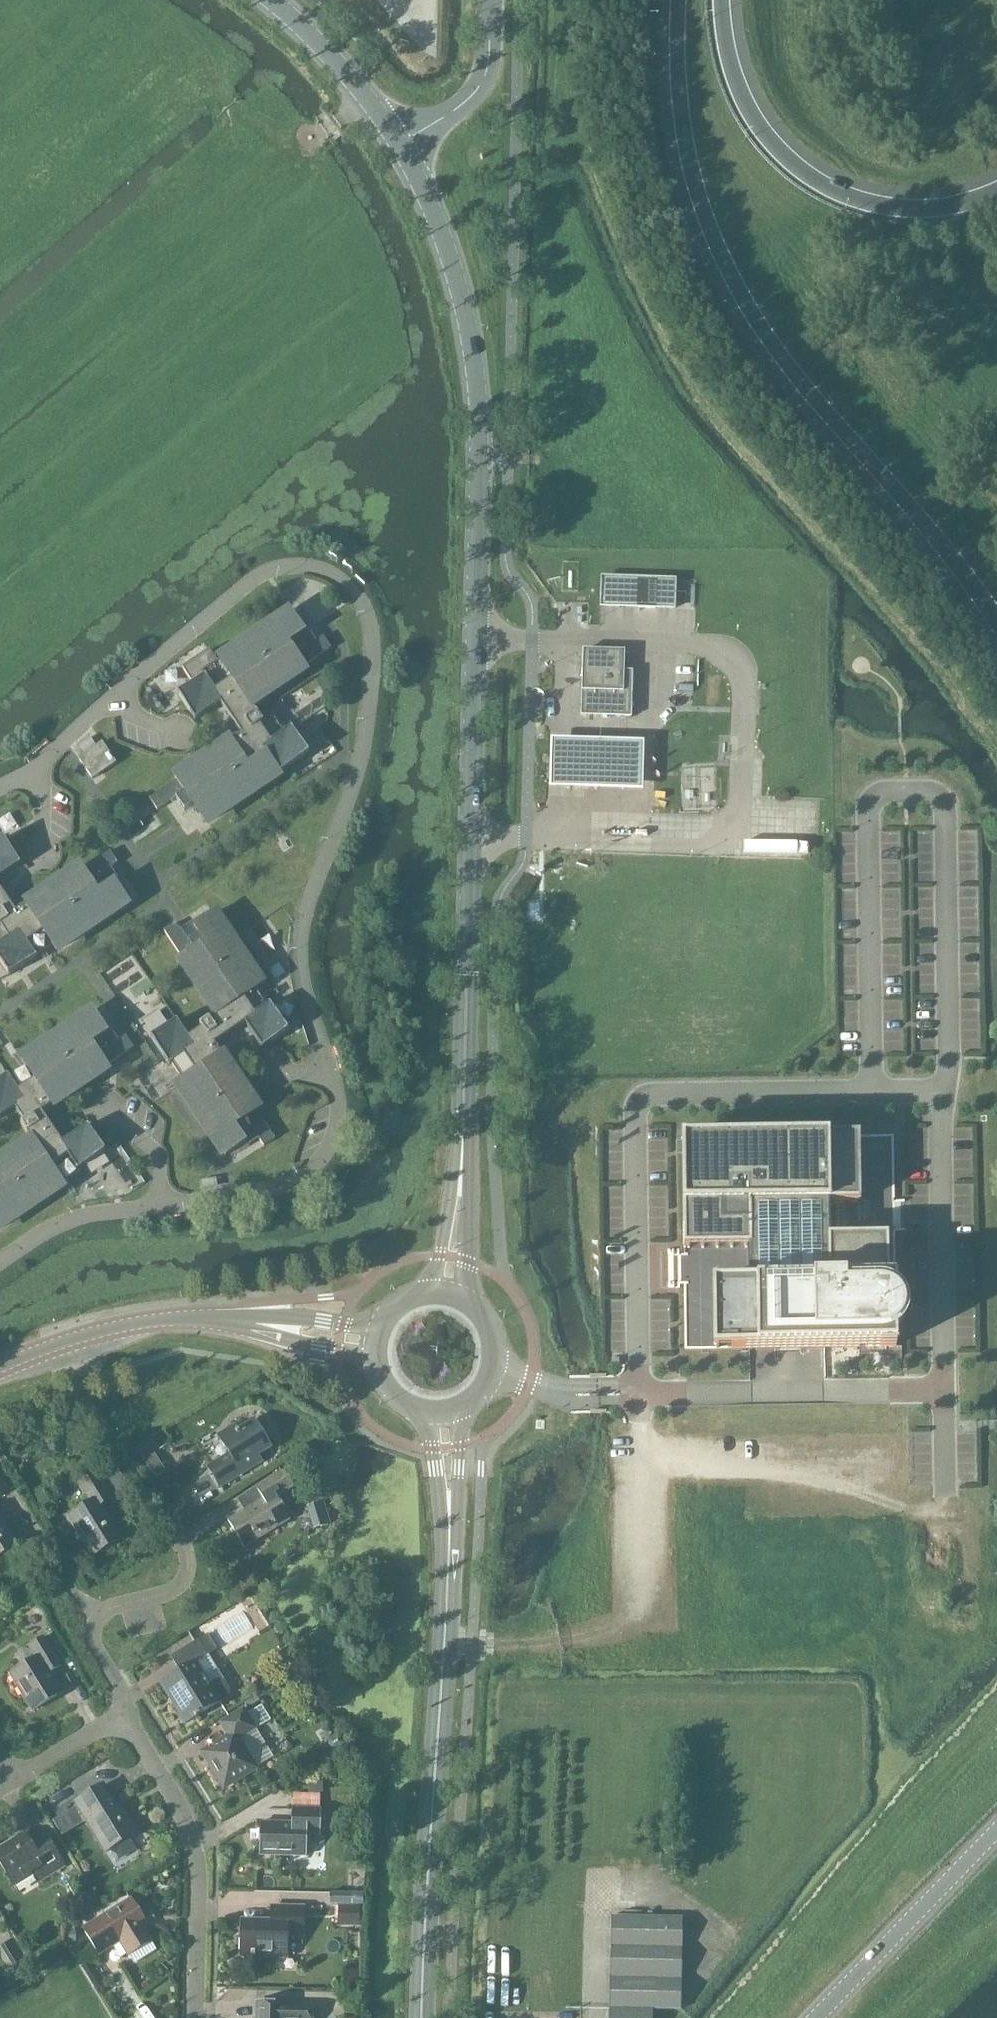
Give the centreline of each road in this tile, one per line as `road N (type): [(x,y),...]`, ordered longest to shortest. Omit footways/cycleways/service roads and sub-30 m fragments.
road 1 (tertiary): [(450,1294),(470,973),(477,394),(455,274),(401,145)]
road 2 (motorway): [(679,0),(688,152),(734,279),(791,364),(996,620)]
road 3 (tertiary): [(425,2017),(451,1497),(447,1414)]
road 4 (motorway): [(996,189),(929,208),(882,205),(834,189),(800,168),(773,141),(735,78),(722,0)]
road 5 (tertiary): [(0,1368),(103,1331),(155,1321),(235,1321),(378,1343)]
road 6 (track): [(946,1492),(944,1503),(924,1512),(769,1473),(641,1468)]
road 7 (residential): [(199,2017),(205,1842),(129,1727)]
road 8 (residential): [(129,1727),(92,1635),(112,1608),(182,1582),(187,1554),(169,1520)]
road 9 (tertiary): [(817,2017),(996,1830)]
road 10 (tertiary): [(401,145),(359,88),(270,0)]
road 11 (unclassified): [(401,145),(478,91),(486,73),(491,0)]
road 12 (tertiary): [(447,1414),(480,1397),(495,1363),(483,1317),(450,1294)]
road 13 (residential): [(129,1727),(105,1724),(16,1779)]

